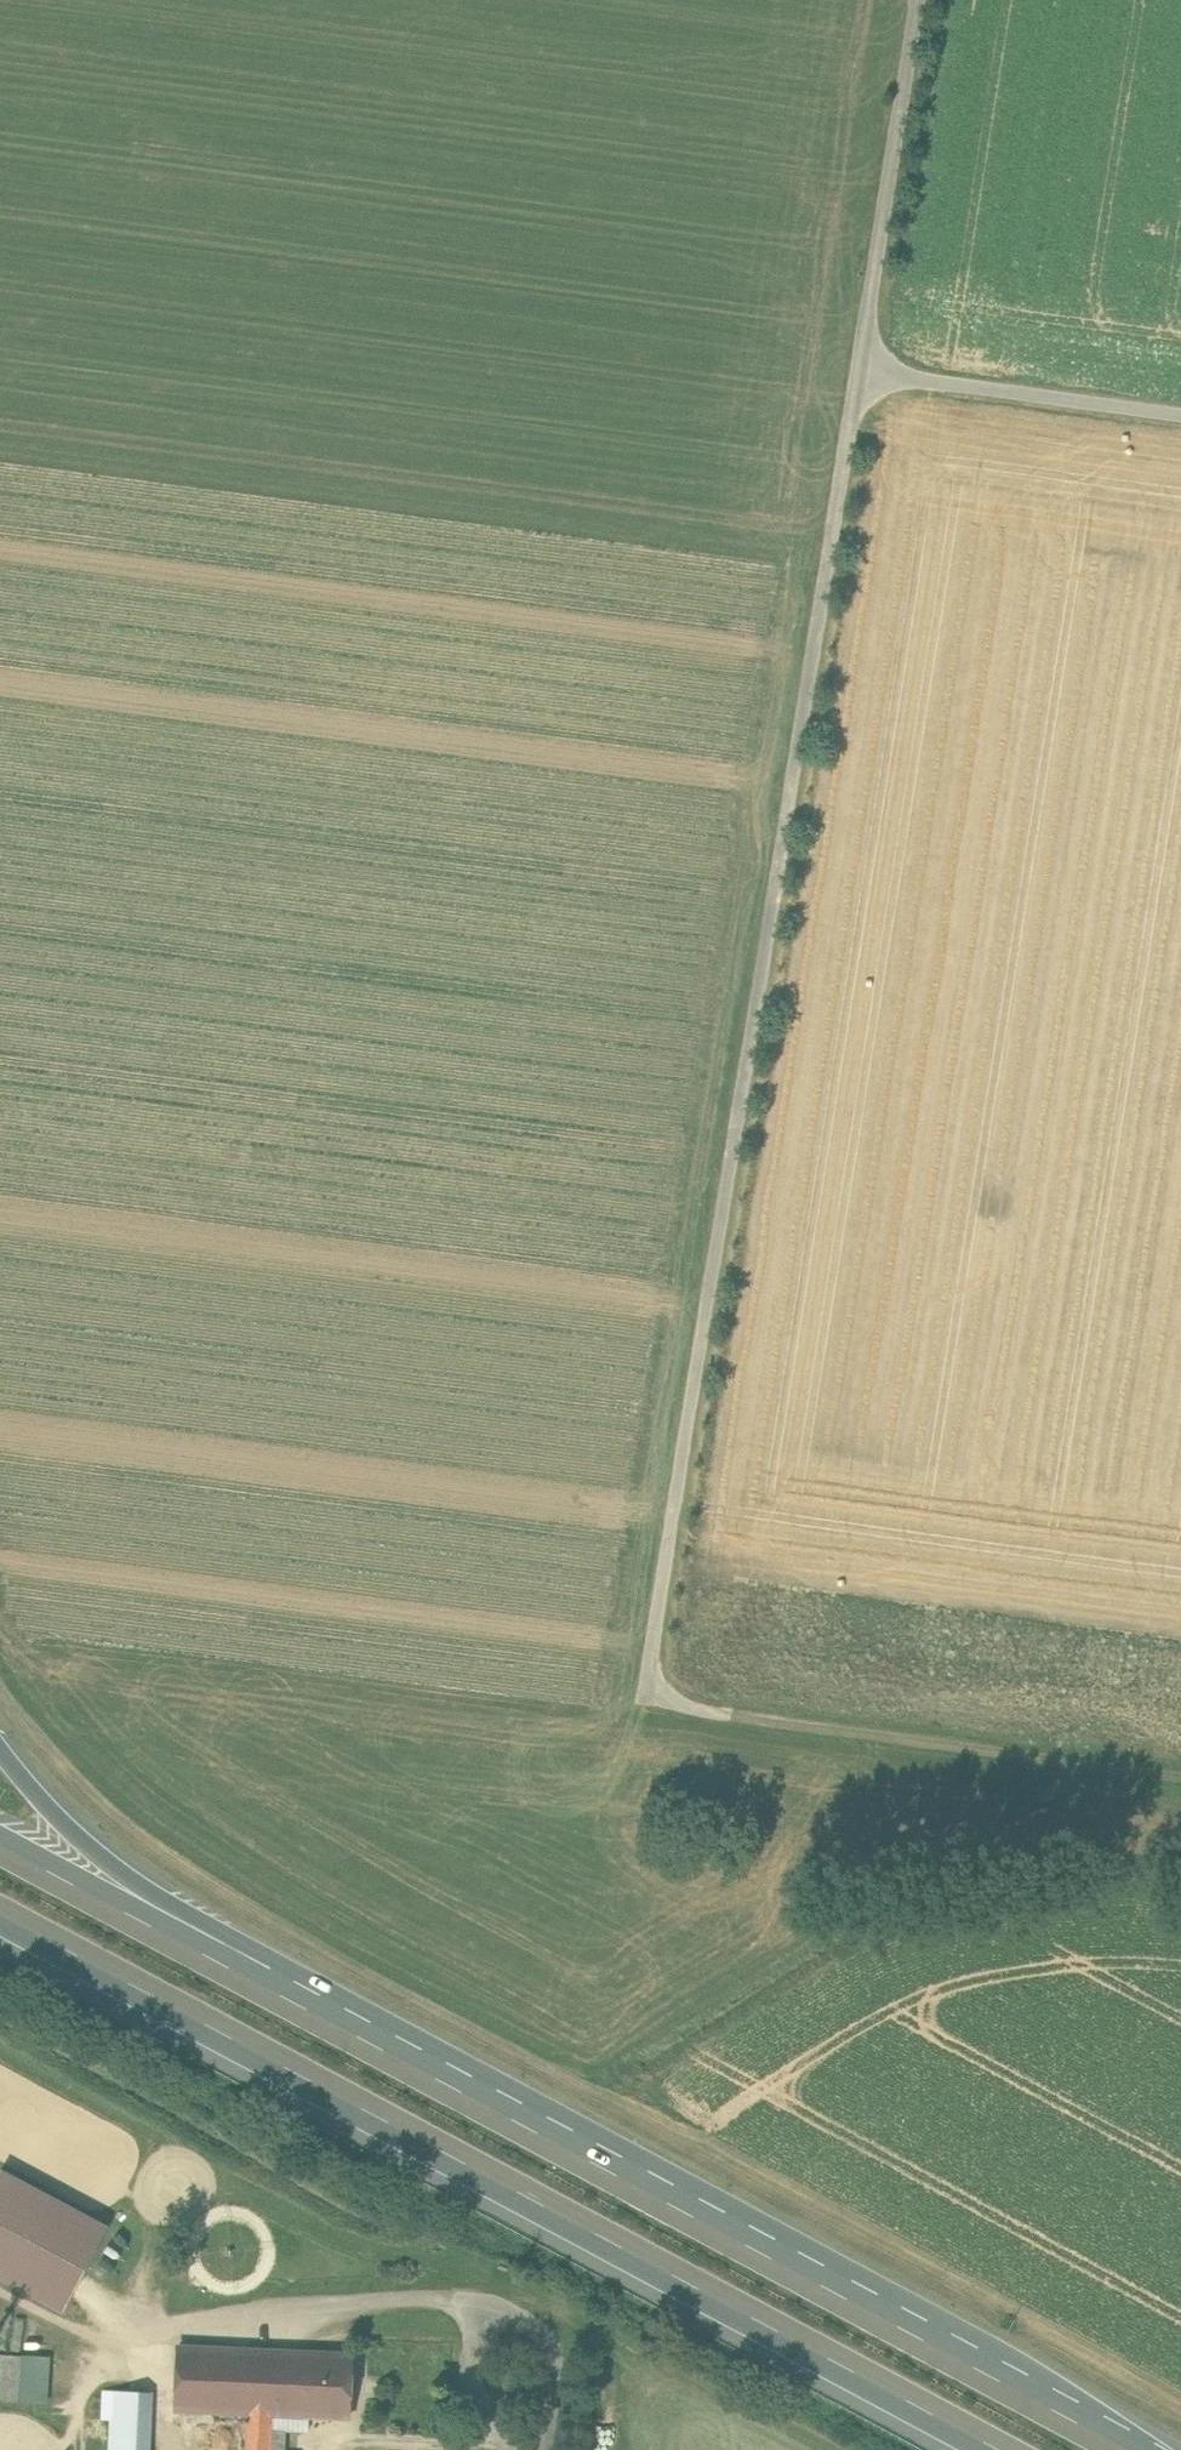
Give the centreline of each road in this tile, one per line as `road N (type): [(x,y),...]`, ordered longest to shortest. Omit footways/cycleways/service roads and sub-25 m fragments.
road 1 (track): [(933,0),(648,1697),(729,1714)]
road 2 (motorway): [(0,1911),(1002,2449)]
road 3 (motorway): [(1125,2449),(135,1916)]
road 4 (track): [(509,2449),(477,2395),(471,2303),(459,2273),(421,2257),(344,2245),(0,2052)]
road 5 (track): [(0,2291),(95,2336),(323,2314),(399,2298),(500,2310),(546,2335),(554,2354),(543,2449)]
road 6 (track): [(1180,1770),(729,1714)]
road 7 (track): [(1180,407),(874,365)]
road 8 (motorway): [(135,1916),(0,1740)]
road 9 (motorway): [(135,1916),(0,1844)]

